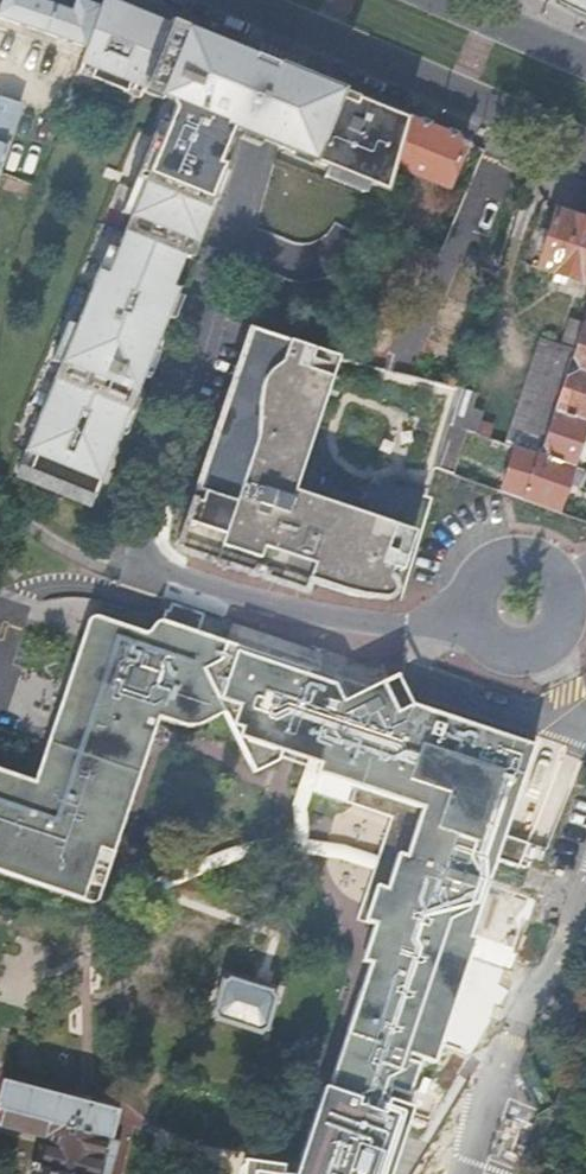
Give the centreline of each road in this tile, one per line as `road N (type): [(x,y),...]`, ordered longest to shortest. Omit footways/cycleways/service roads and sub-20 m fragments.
road 1 (residential): [(295,25),(135,568),(366,624),(475,614)]
road 2 (primary): [(295,25),(585,145)]
road 3 (primary): [(585,61),(446,0)]
road 4 (residential): [(475,614),(489,638),(528,650),(559,627),(560,590)]
road 5 (residential): [(560,590),(542,568),(500,566),(480,586),(475,614)]

